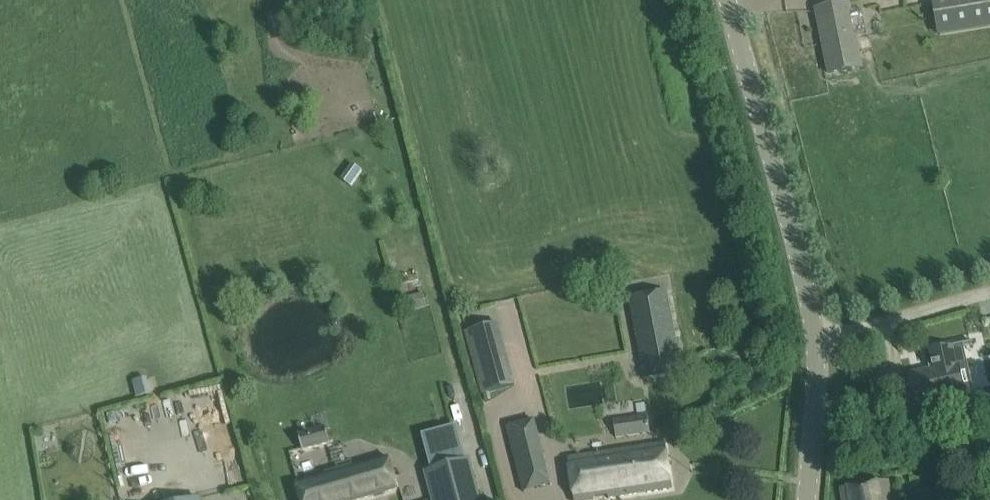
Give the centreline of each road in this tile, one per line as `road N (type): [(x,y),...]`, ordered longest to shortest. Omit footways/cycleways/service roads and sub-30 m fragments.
road 1 (unclassified): [(806,499),(815,433),(806,309),(720,0)]
road 2 (track): [(811,346),(989,292)]

